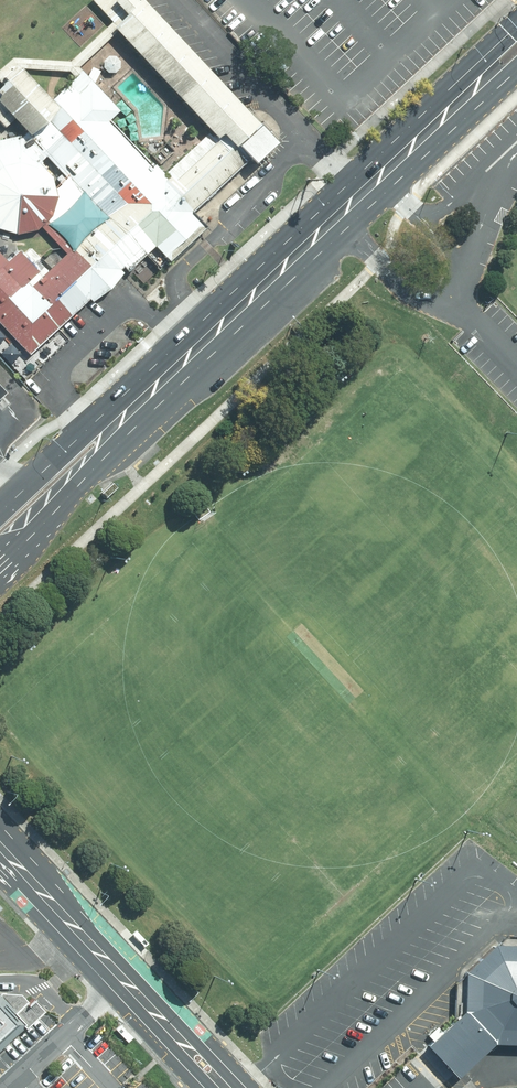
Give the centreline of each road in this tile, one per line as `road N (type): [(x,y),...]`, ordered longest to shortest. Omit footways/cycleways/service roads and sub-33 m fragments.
road 1 (secondary): [(516,42),(155,385)]
road 2 (secondary): [(0,825),(246,1087)]
road 3 (secondary): [(204,1087),(0,870)]
road 4 (secondary): [(155,385),(99,460),(0,553)]
road 5 (secondary): [(0,513),(72,444),(155,385)]

